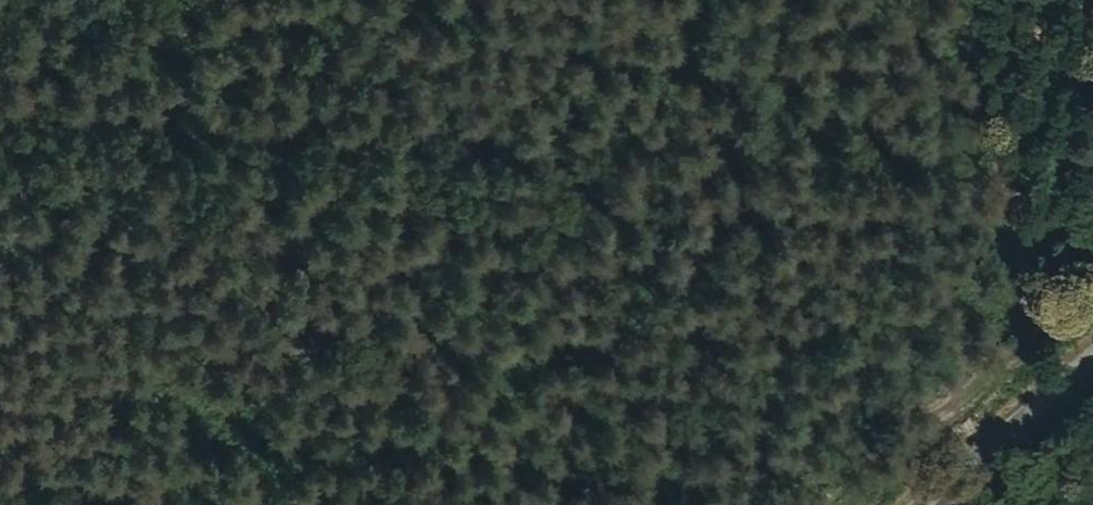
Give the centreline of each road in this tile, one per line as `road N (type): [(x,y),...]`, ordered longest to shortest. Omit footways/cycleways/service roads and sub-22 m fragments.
road 1 (tertiary): [(1092,360),(933,504)]

